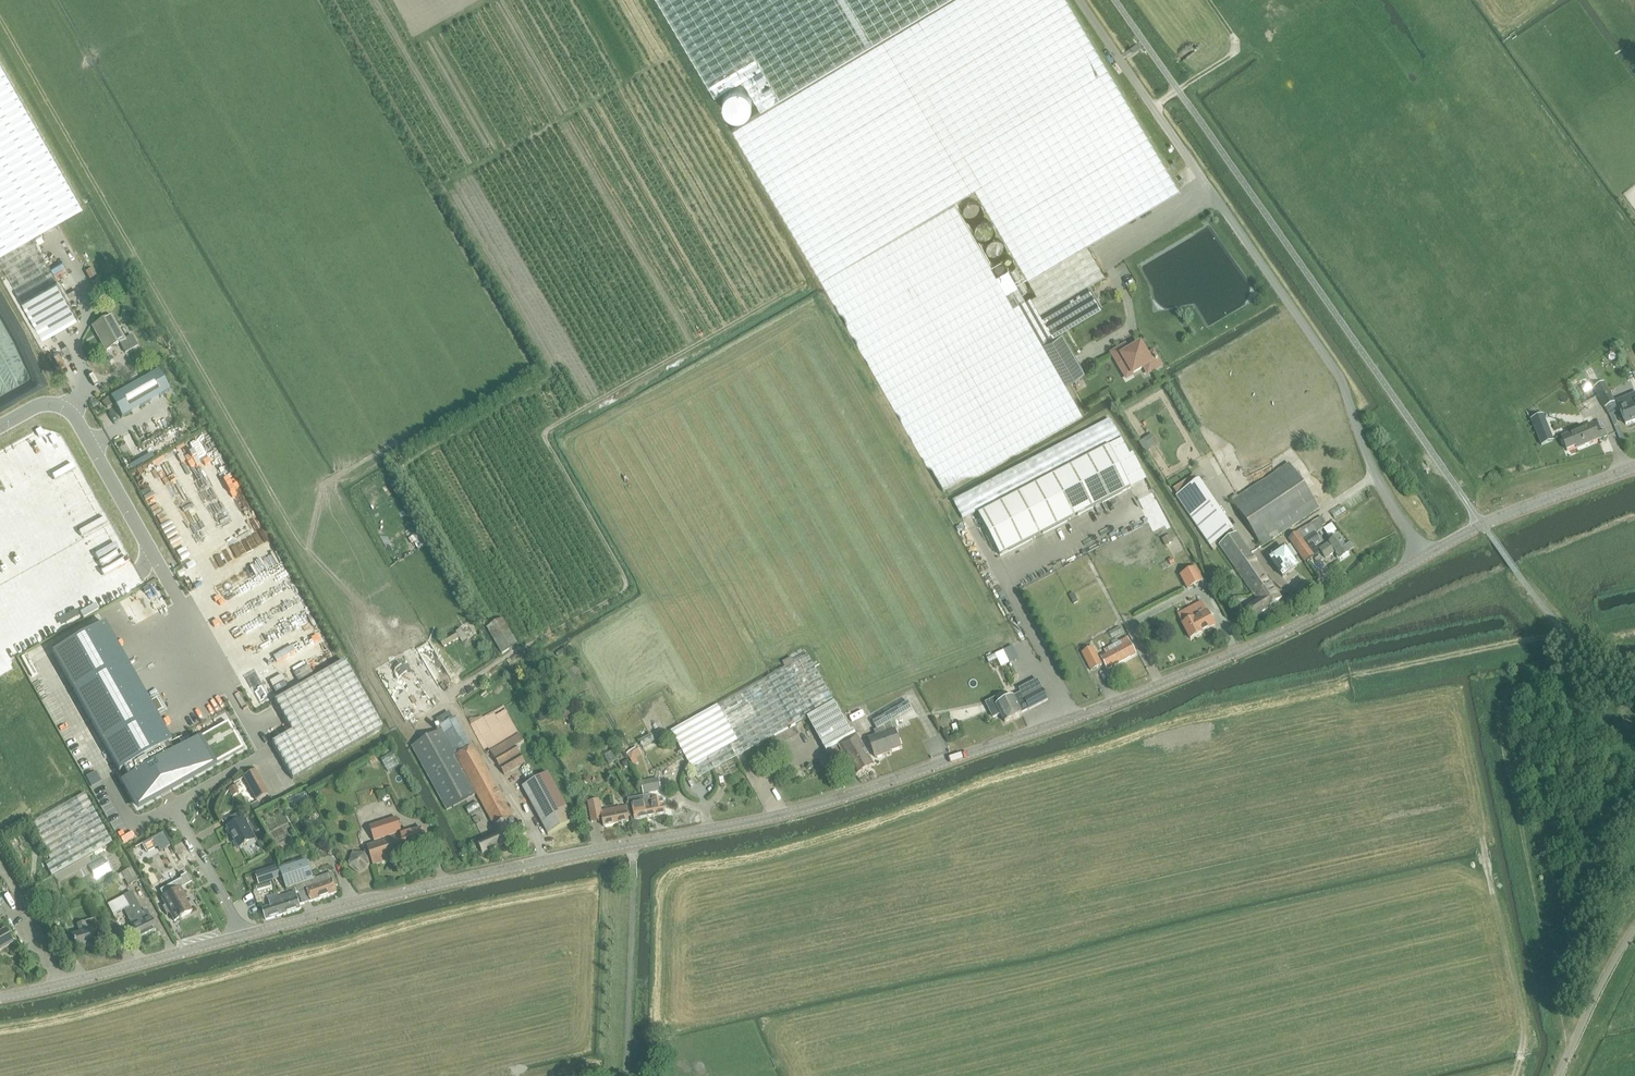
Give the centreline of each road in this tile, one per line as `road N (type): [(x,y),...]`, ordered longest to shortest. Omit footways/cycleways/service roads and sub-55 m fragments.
road 1 (tertiary): [(1634,470),(1483,525),(1314,620),(1162,689),(866,791),(392,897),(0,996)]
road 2 (unclassified): [(0,429),(39,408),(68,413),(165,577)]
road 3 (track): [(1483,838),(1525,1037),(1514,1075)]

